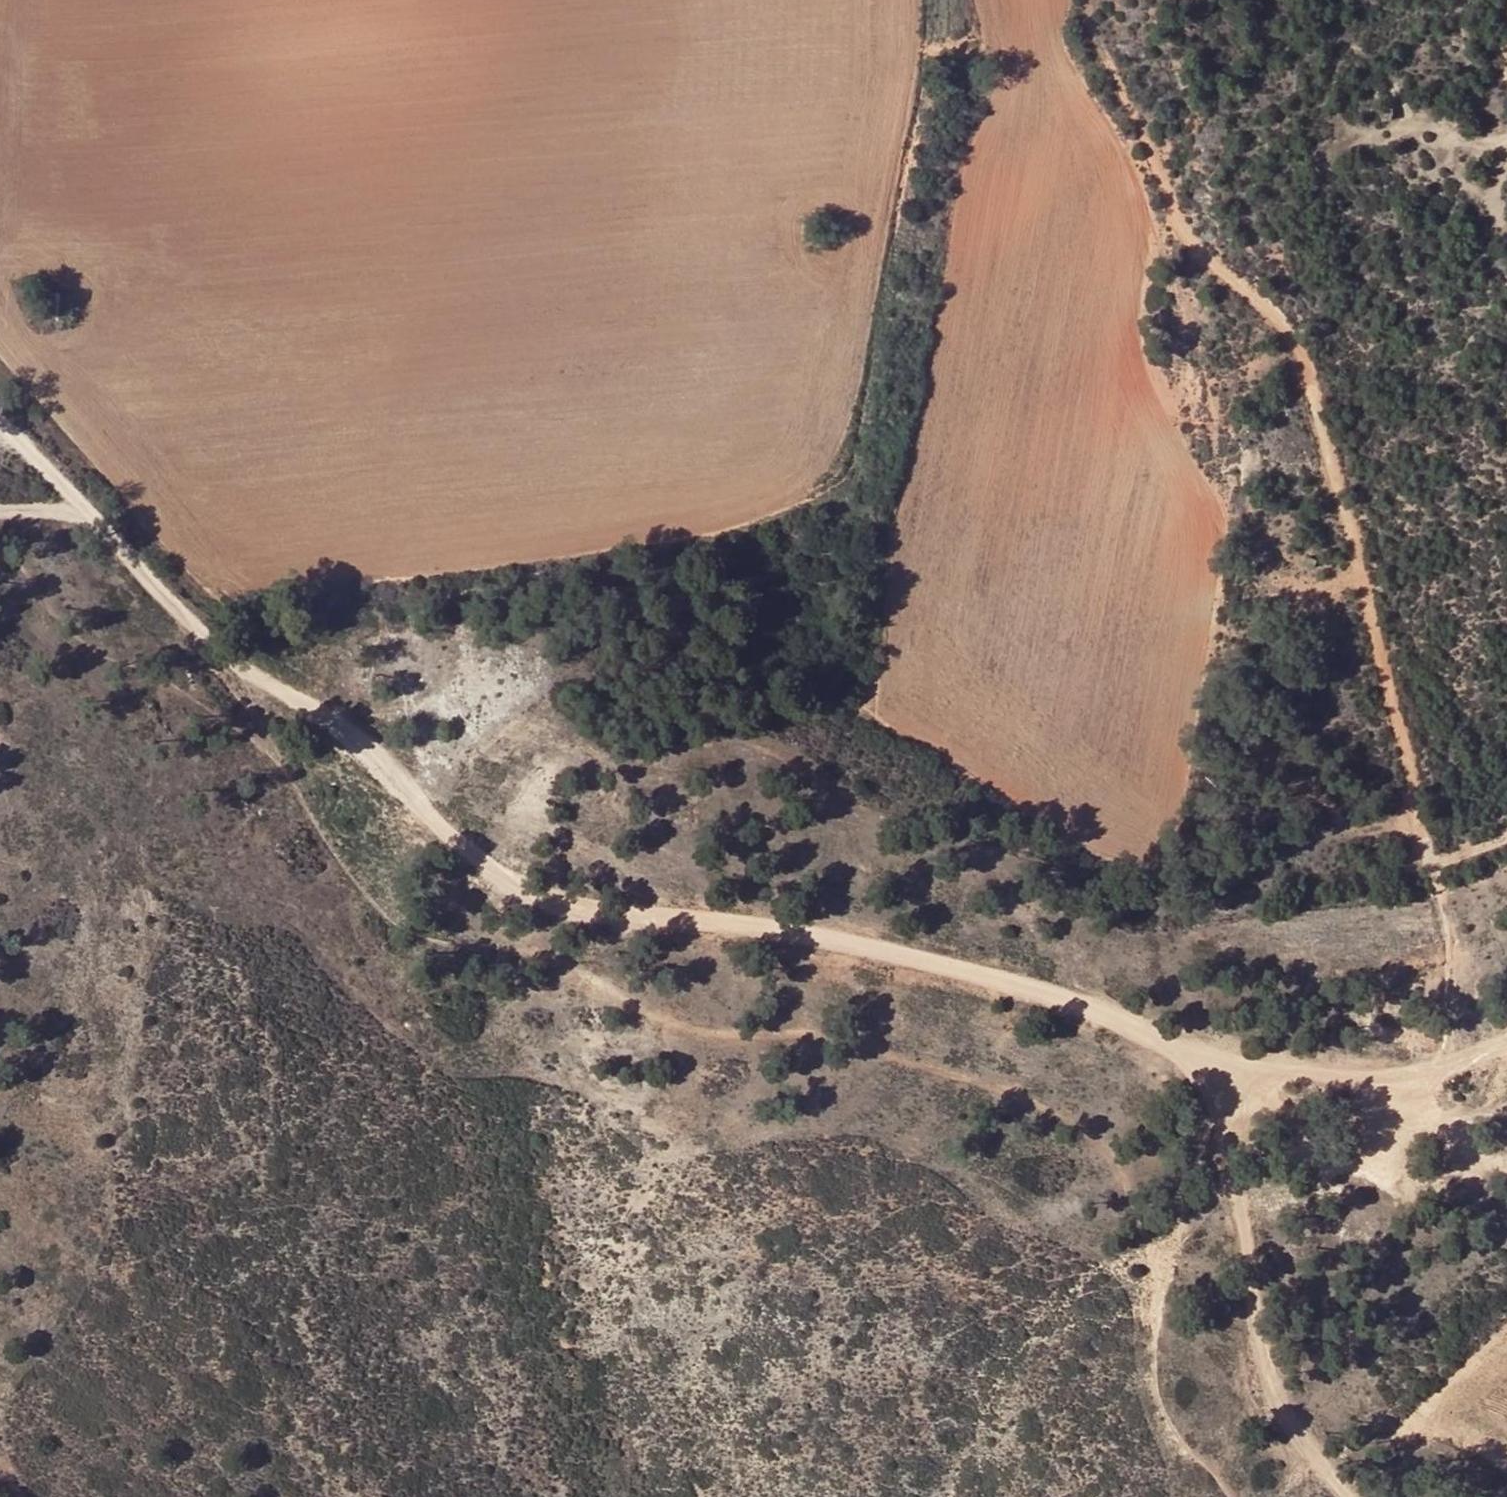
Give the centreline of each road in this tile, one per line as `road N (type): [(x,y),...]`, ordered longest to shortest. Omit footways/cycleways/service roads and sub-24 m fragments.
road 1 (track): [(1356,1074),(1195,1044),(1004,971),(874,936),(541,892),(452,838),(348,732),(203,640),(1,425)]
road 2 (track): [(1331,1496),(1256,1395),(1241,1338),(1236,1162),(1256,1052)]
road 3 (track): [(1506,1152),(1356,1074)]
road 4 (track): [(1356,1074),(1444,1066),(1506,1042)]

